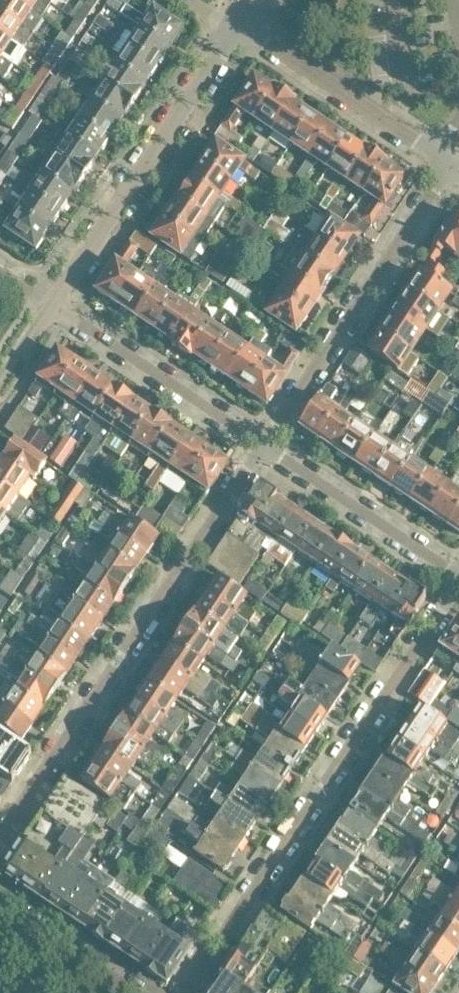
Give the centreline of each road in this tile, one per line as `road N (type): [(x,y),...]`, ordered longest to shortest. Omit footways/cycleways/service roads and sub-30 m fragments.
road 1 (residential): [(185,992),(458,581)]
road 2 (residential): [(261,448),(0,831)]
road 3 (residential): [(449,160),(261,448)]
road 4 (residential): [(50,307),(235,21)]
road 5 (residential): [(261,448),(50,307)]
road 6 (residential): [(437,153),(235,21)]
road 7 (residential): [(458,579),(261,448)]
road 8 (residential): [(132,992),(0,905)]

